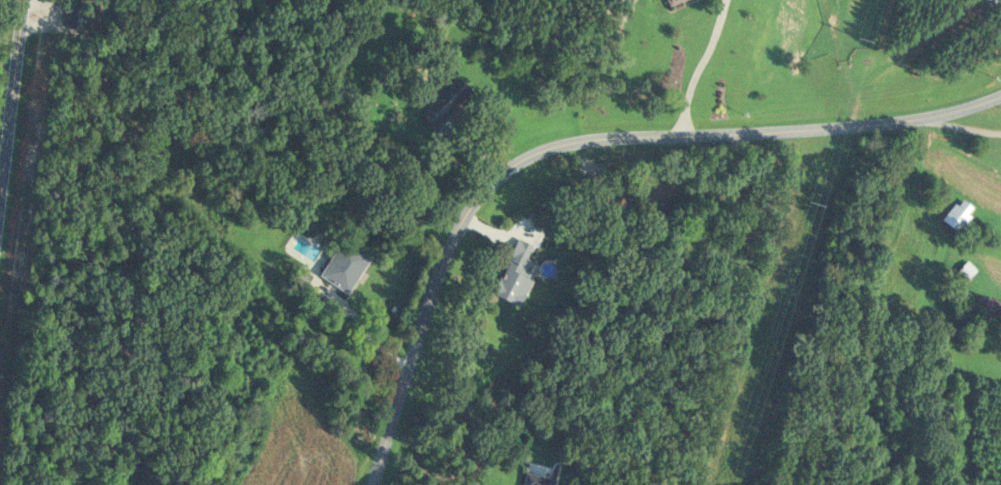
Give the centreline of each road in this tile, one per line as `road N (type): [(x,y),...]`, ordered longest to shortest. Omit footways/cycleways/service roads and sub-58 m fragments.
road 1 (tertiary): [(370,484),(460,222),(499,172),(559,144),(855,124),(942,113),(1000,94)]
road 2 (tertiary): [(0,226),(25,0)]

